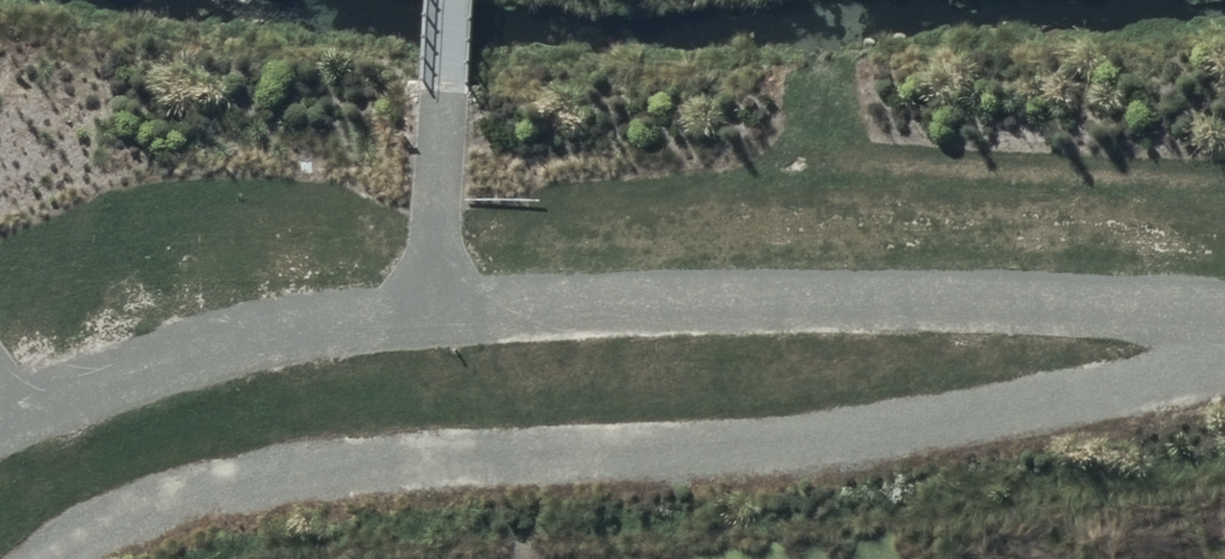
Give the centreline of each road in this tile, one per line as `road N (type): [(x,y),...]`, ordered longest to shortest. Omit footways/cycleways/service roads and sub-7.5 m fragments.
road 1 (track): [(0,420),(121,361),(433,315),(554,304),(967,297),(1224,311)]
road 2 (track): [(1224,362),(889,432),(598,458),(242,473),(148,513),(71,558)]

